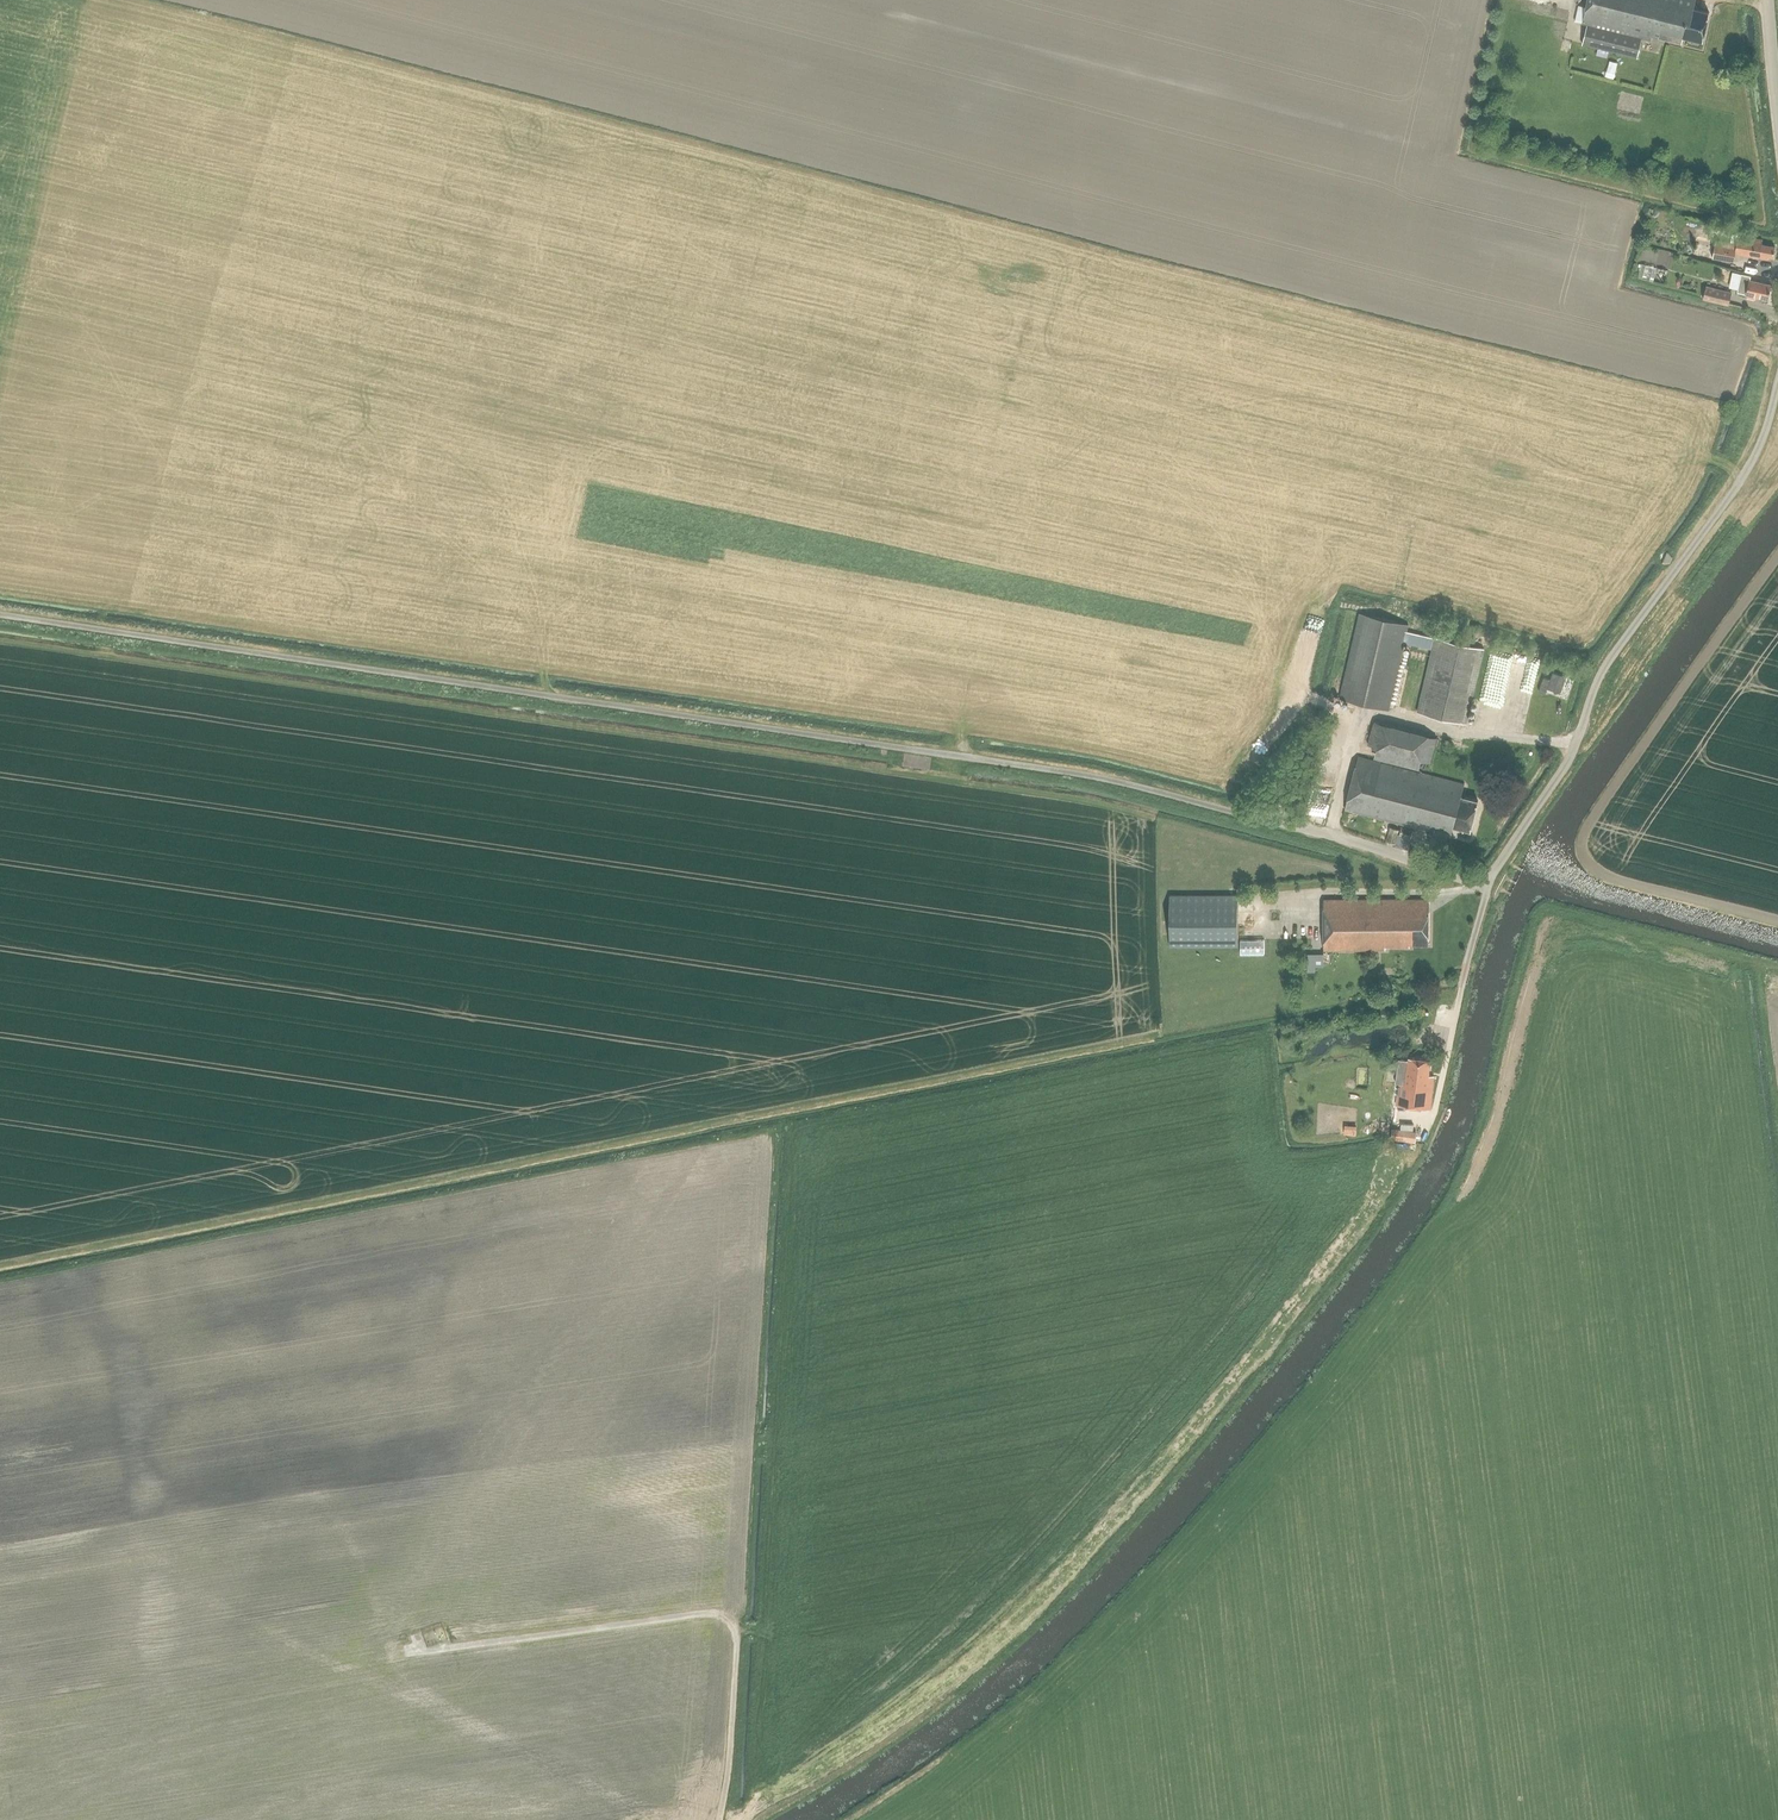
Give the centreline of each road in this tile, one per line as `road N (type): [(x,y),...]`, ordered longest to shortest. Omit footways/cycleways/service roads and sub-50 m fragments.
road 1 (unclassified): [(0,618),(1101,780),(1485,885),(1570,758),(1604,670),(1747,473),(1777,383)]

